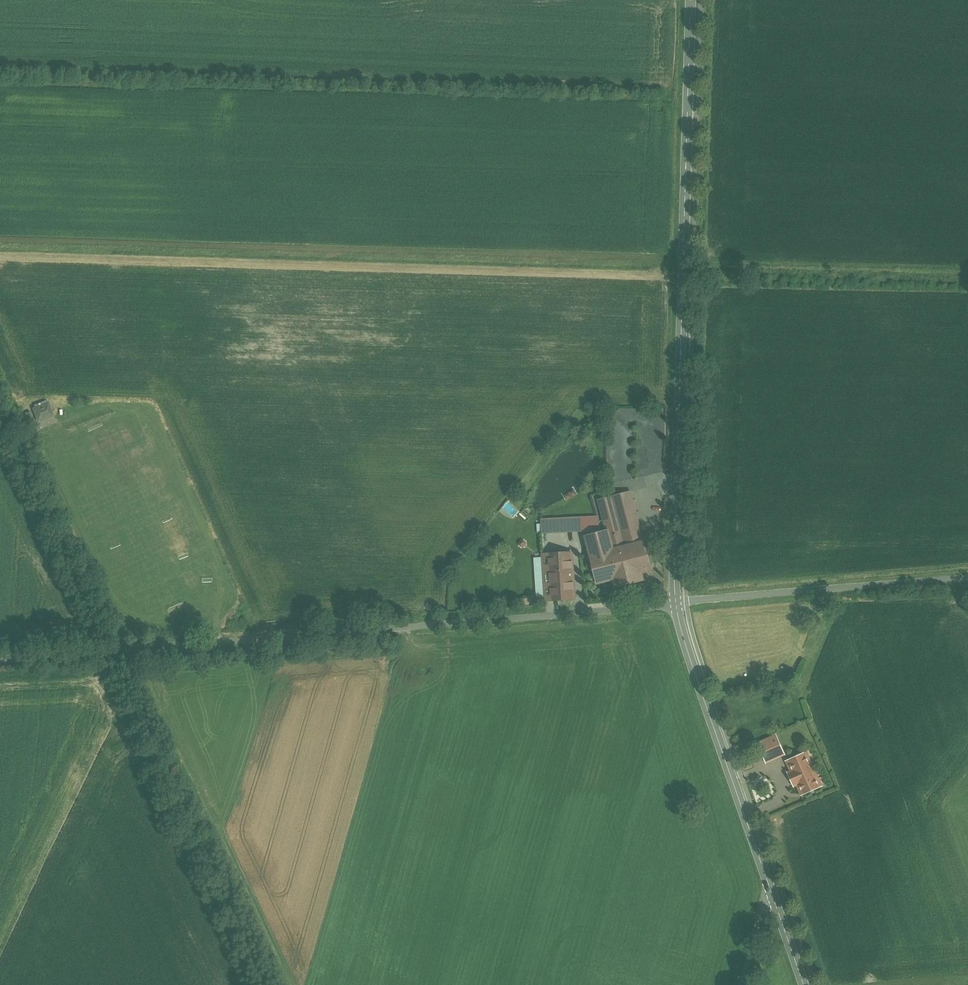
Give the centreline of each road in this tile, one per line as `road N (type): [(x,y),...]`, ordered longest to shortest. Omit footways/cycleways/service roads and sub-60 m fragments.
road 1 (unclassified): [(676,602),(0,661)]
road 2 (secondary): [(676,602),(691,0)]
road 3 (secondary): [(771,891),(676,602)]
road 4 (unclassified): [(967,578),(676,602)]

